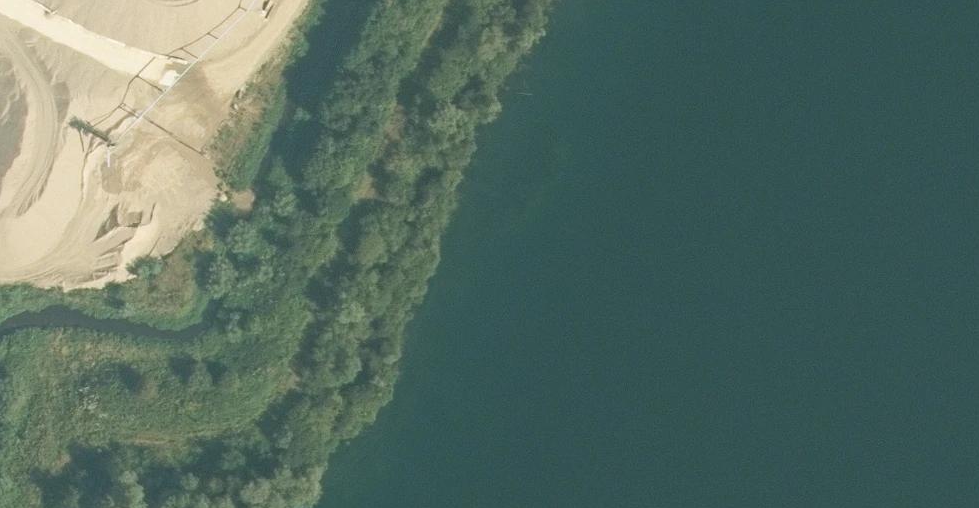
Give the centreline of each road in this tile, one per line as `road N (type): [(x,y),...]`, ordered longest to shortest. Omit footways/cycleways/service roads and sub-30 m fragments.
road 1 (track): [(34,507),(47,449),(85,428),(207,438),(272,420),(308,374),(359,273),(442,68),(482,0)]

